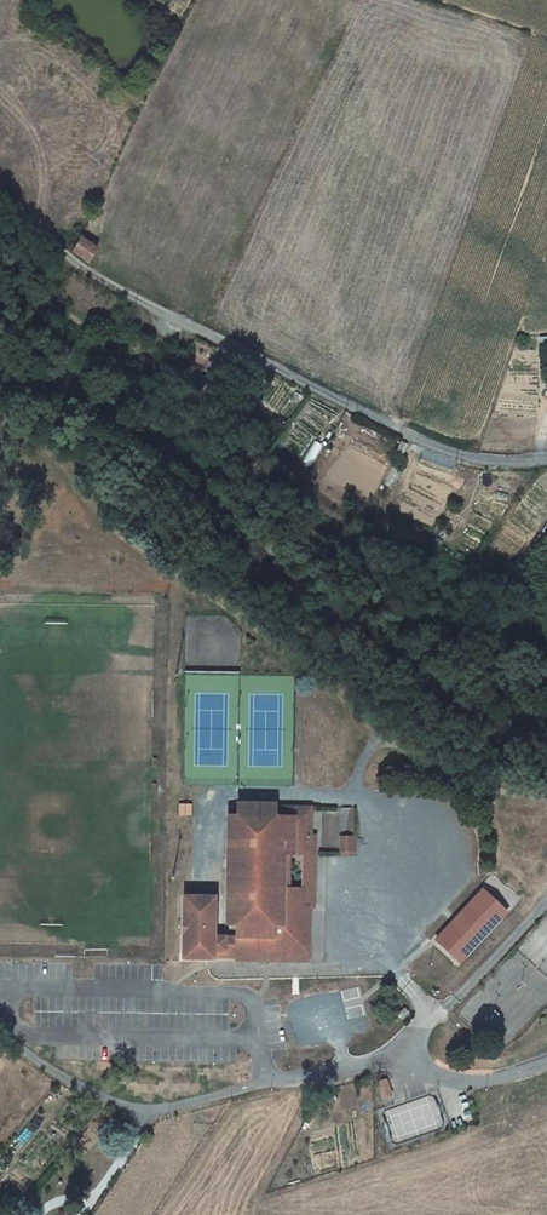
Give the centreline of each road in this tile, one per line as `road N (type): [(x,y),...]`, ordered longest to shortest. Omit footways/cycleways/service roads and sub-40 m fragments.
road 1 (unclassified): [(0,203),(110,291),(427,444),(474,459),(546,460)]

